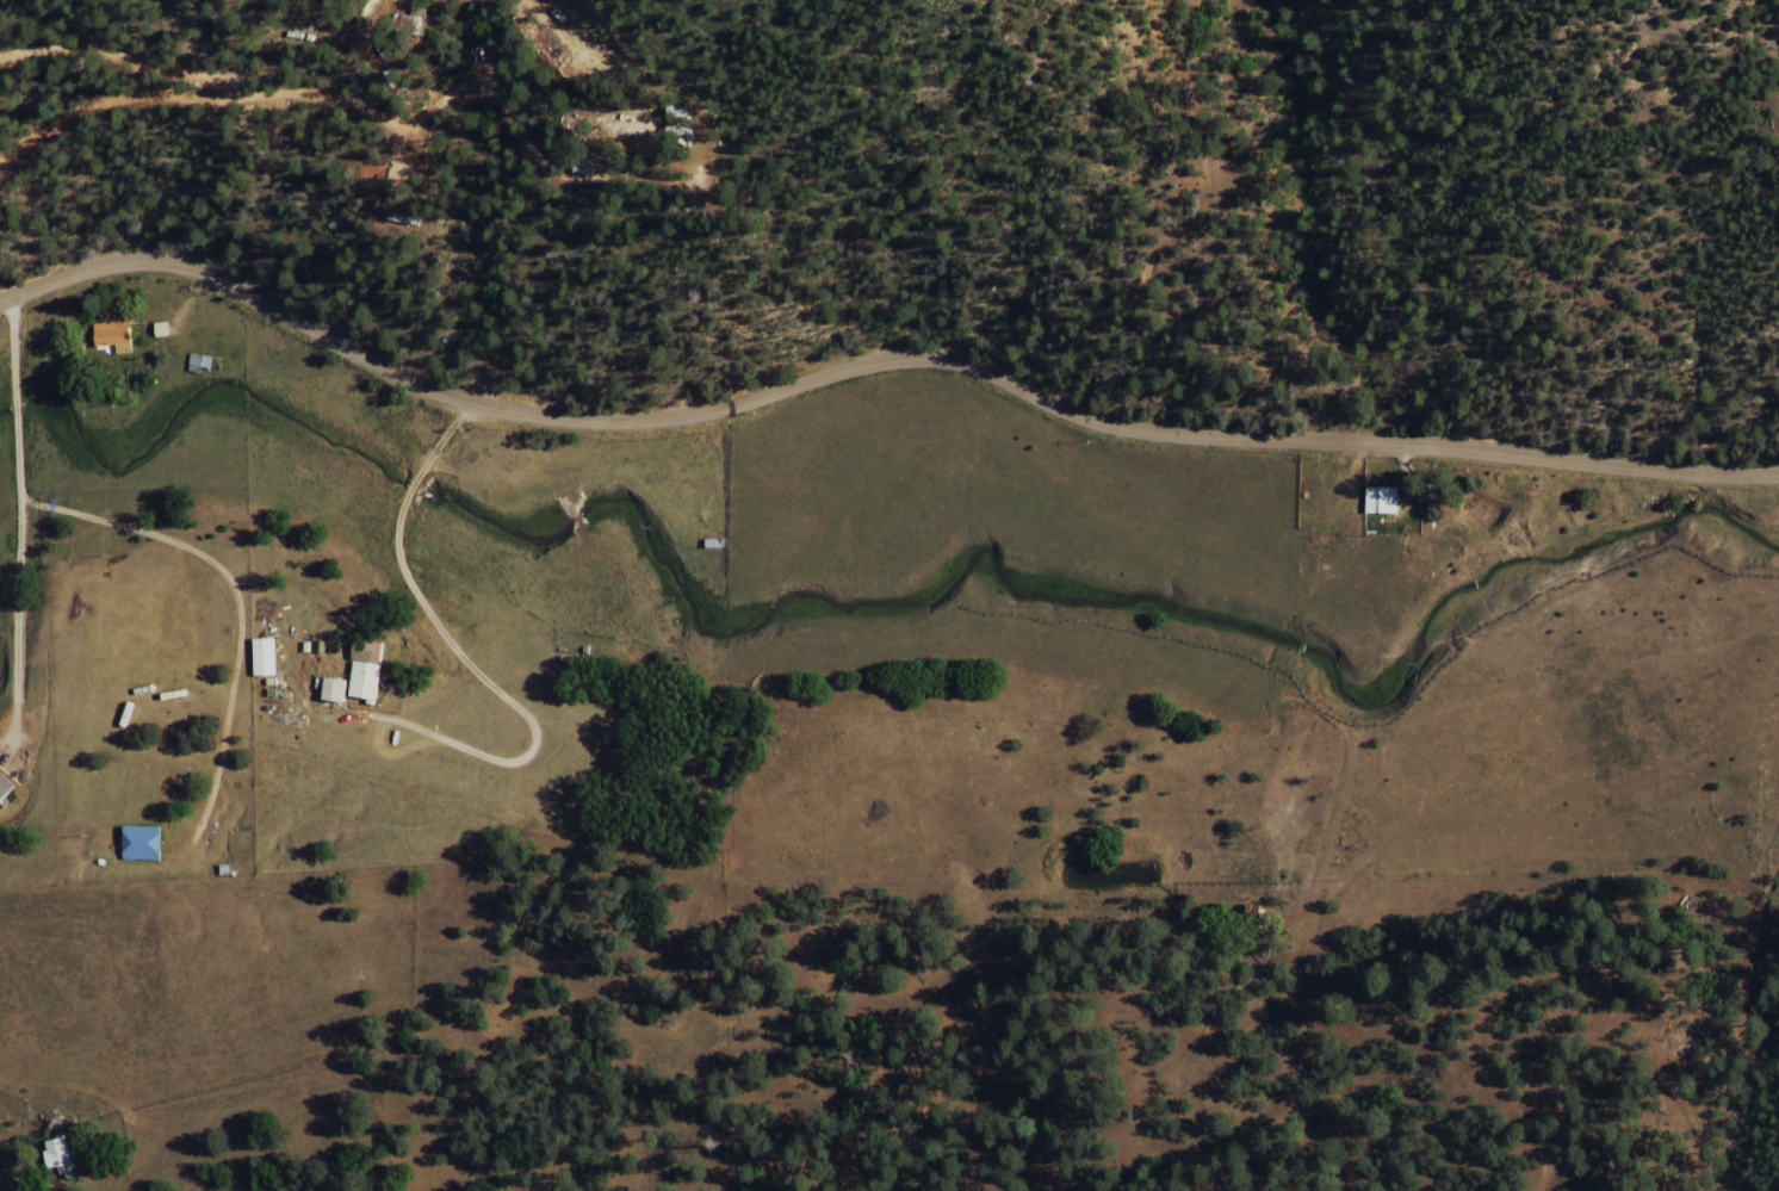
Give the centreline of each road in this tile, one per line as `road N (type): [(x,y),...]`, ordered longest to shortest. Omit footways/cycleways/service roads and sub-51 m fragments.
road 1 (residential): [(1778,479),(1148,433),(1028,405),(956,372),(916,364),(810,377),(674,421),(610,428),(551,422),(465,404),(374,368),(312,327),(186,266),(67,268),(0,295)]
road 2 (residential): [(1345,447),(1306,631)]
road 3 (residential): [(0,1107),(162,1190)]

